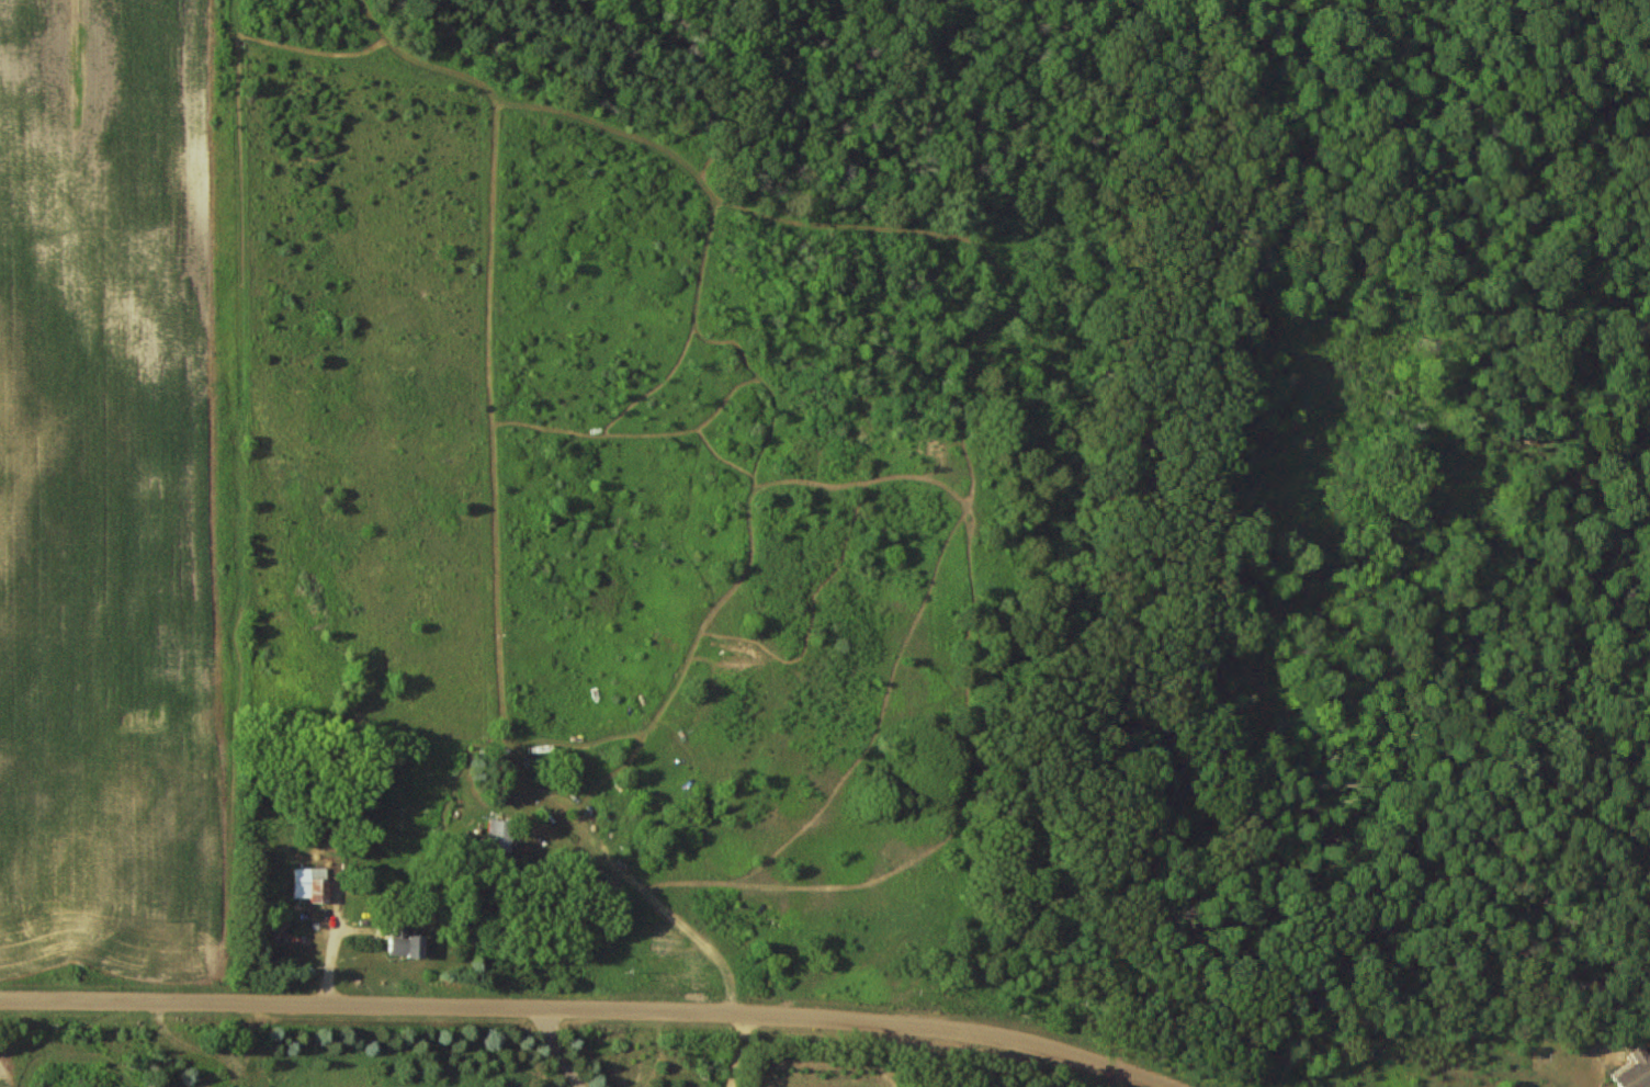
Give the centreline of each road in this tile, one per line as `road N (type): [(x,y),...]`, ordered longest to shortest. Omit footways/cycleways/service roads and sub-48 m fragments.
road 1 (tertiary): [(1159,1086),(950,1026),(0,1011)]

